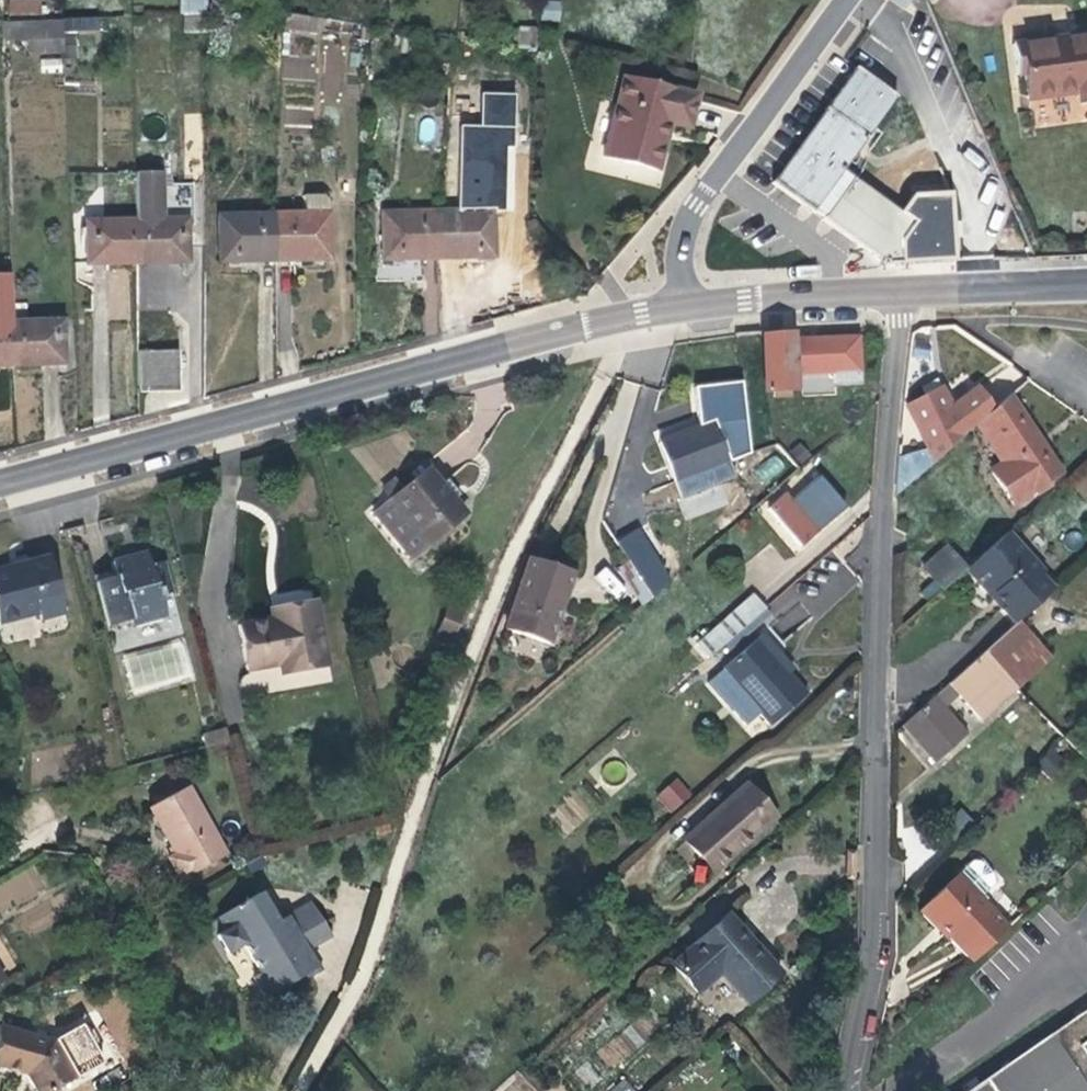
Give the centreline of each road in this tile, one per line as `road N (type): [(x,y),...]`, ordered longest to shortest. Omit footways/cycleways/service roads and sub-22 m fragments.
road 1 (residential): [(897,286),(881,485),(877,950),(849,1090)]
road 2 (tertiary): [(672,304),(0,483)]
road 3 (residential): [(672,304),(680,241),(696,198),(852,0)]
road 4 (tertiary): [(897,286),(672,304)]
road 5 (tertiary): [(1086,277),(897,286)]

